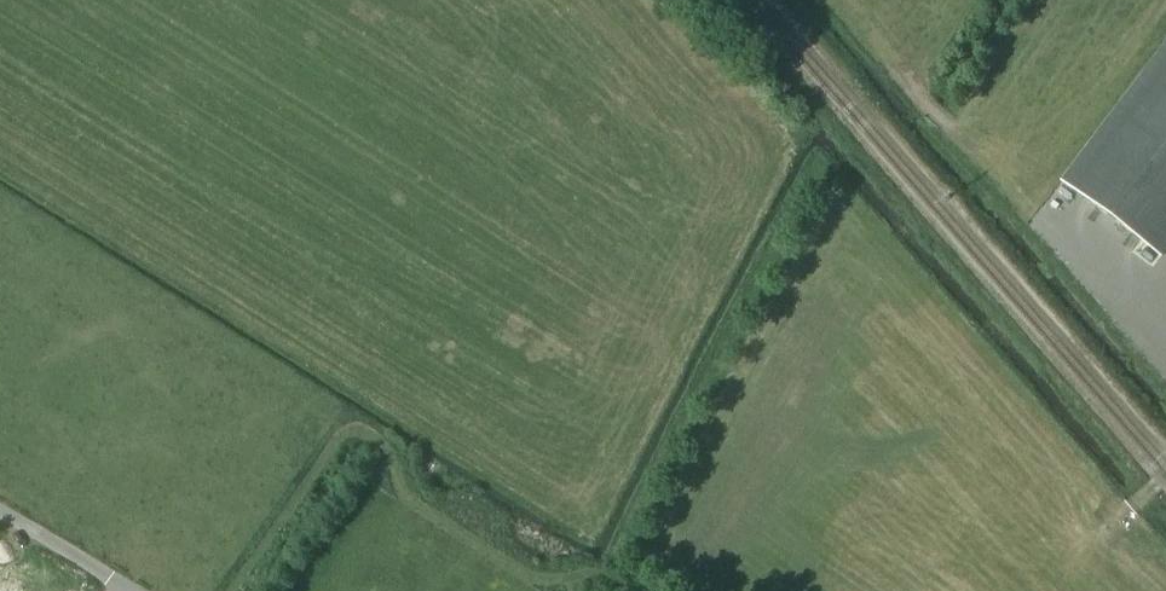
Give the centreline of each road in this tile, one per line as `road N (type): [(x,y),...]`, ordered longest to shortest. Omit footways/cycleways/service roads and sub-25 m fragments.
road 1 (unclassified): [(0,509),(127,590)]

